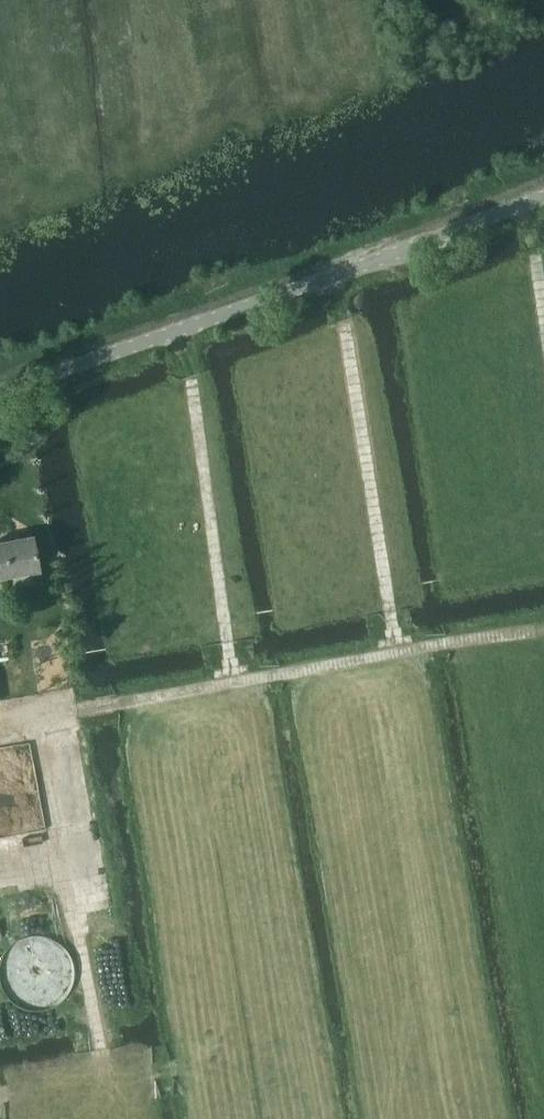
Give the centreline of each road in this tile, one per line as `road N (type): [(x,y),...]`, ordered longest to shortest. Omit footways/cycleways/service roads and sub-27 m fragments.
road 1 (unclassified): [(0,390),(543,198)]
road 2 (track): [(543,630),(0,724)]
road 3 (track): [(327,275),(345,320),(395,654)]
road 4 (track): [(175,329),(192,378),(233,683)]
road 5 (track): [(36,718),(103,1063)]

